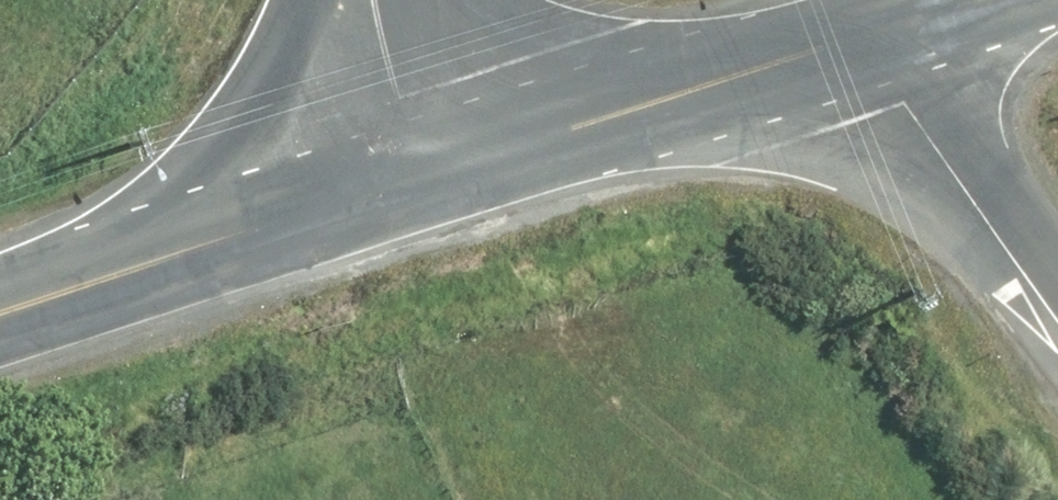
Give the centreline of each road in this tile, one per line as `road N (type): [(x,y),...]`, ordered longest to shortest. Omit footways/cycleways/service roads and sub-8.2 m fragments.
road 1 (secondary): [(417,175),(877,32)]
road 2 (secondary): [(0,311),(417,175)]
road 3 (unclassified): [(1057,319),(904,101),(877,32)]
road 4 (secondary): [(378,0),(383,80),(417,175)]

